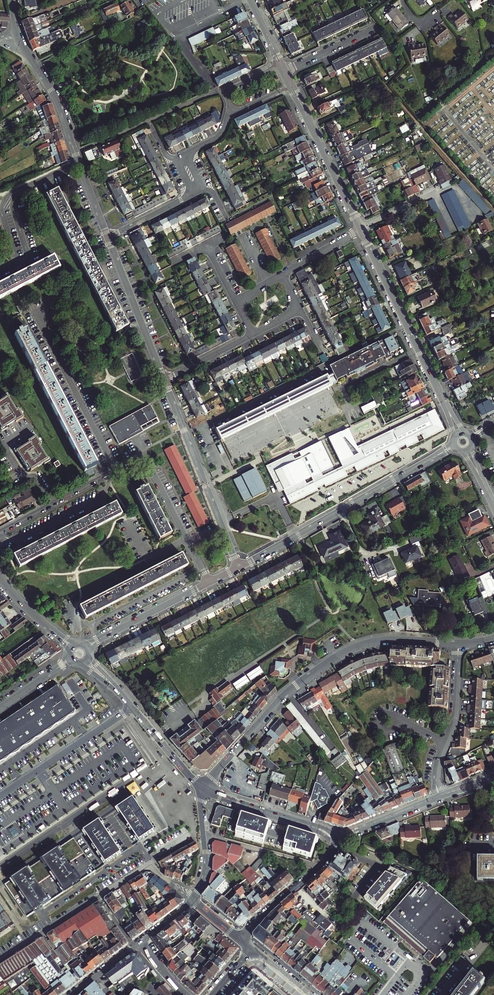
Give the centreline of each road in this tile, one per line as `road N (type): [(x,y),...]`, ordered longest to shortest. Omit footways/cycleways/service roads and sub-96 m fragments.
road 1 (tertiary): [(459,644),(381,641),(337,657),(283,697),(201,788)]
road 2 (residential): [(238,568),(463,441)]
road 3 (residential): [(463,441),(361,229)]
road 4 (residential): [(238,568),(164,380)]
road 5 (residential): [(115,469),(144,455),(210,583)]
road 6 (residential): [(115,469),(41,323),(45,312)]
road 7 (residential): [(361,229),(292,85)]
road 8 (residential): [(132,707),(0,796)]
road 9 (residential): [(164,380),(108,238)]
road 10 (secondary): [(339,838),(201,788)]
road 11 (secondary): [(242,940),(325,862),(339,838)]
road 12 (residential): [(87,647),(210,583)]
road 13 (residential): [(18,36),(57,99),(75,154)]

